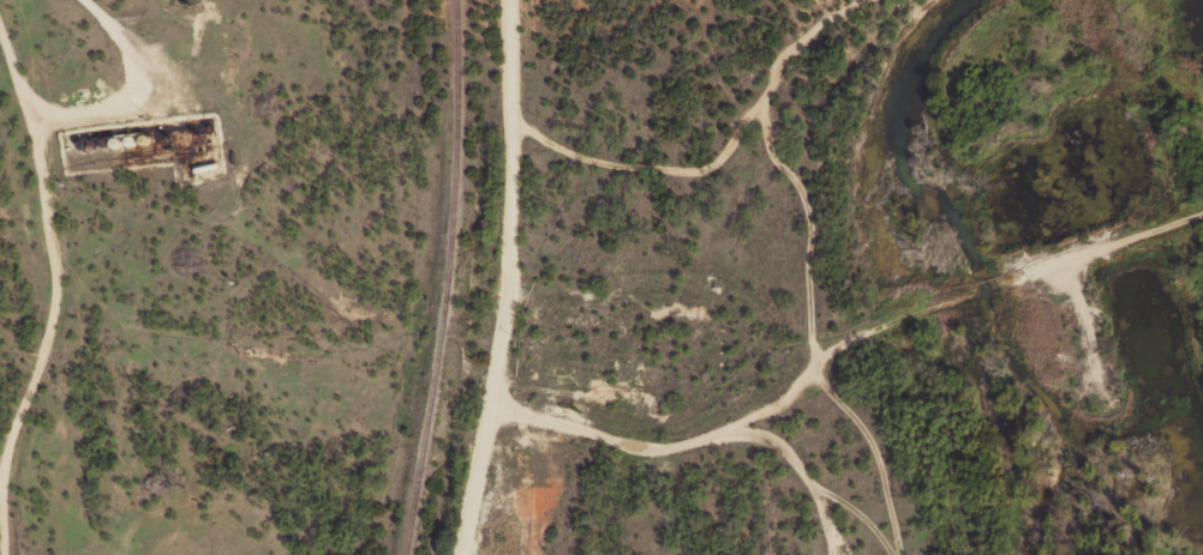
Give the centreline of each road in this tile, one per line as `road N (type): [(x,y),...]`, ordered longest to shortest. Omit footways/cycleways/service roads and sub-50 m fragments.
road 1 (residential): [(1202,214),(921,303),(699,435),(630,444),(486,416)]
road 2 (residential): [(808,364),(806,207),(767,152),(760,98),(779,59),(865,0)]
road 3 (residential): [(486,416),(509,139),(503,0)]
road 4 (residential): [(55,264),(42,349),(13,426),(0,494)]
road 5 (residential): [(55,264),(40,134),(0,43)]
road 6 (residential): [(477,554),(486,416)]

